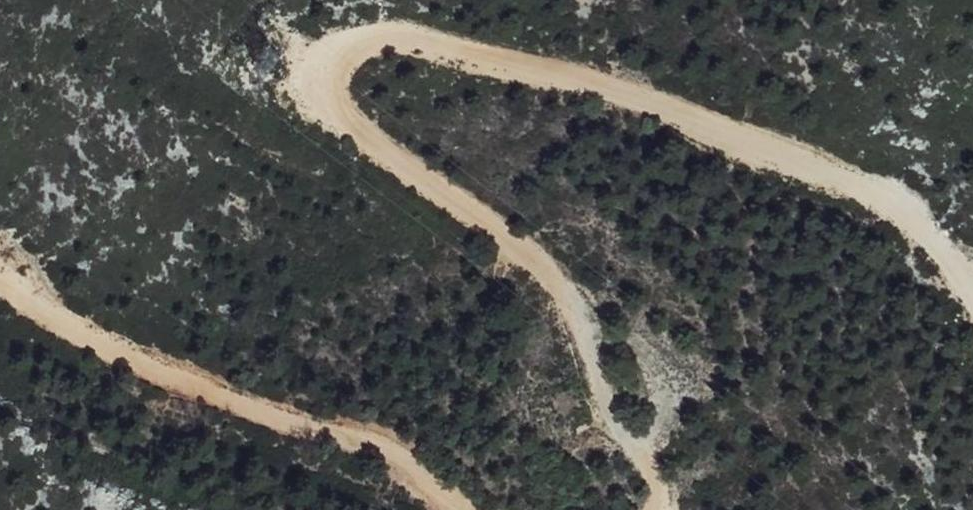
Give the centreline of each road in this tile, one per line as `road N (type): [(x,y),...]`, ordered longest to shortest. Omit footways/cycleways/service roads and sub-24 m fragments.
road 1 (track): [(655,509),(663,493),(651,457),(607,395),(571,298),(526,252),(330,120),(303,80),(351,41),(425,38),(656,105),(873,191),(951,254),(972,300)]
road 2 (track): [(0,287),(208,384),(400,454),(470,509)]

